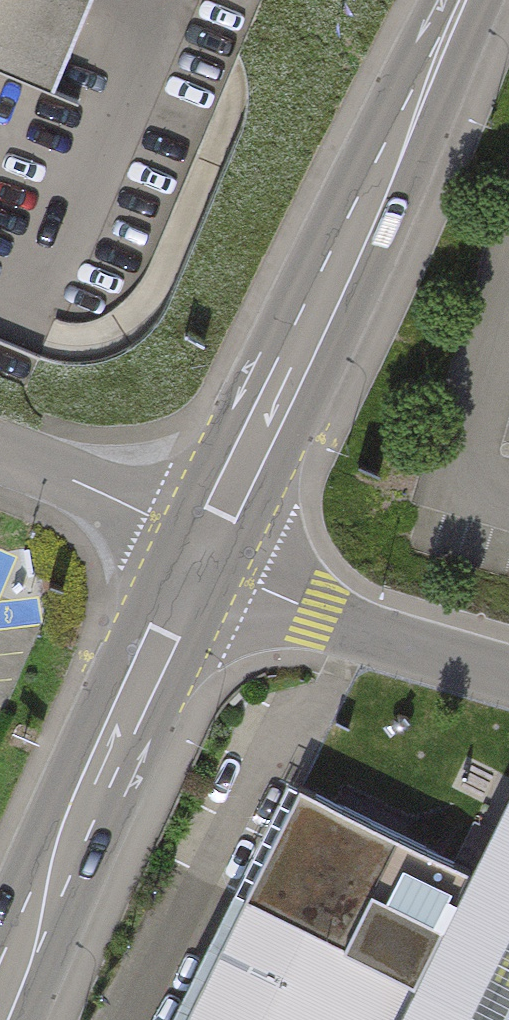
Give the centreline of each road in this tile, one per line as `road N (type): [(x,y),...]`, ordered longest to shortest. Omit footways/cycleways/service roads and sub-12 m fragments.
road 1 (primary): [(466,0),(201,549)]
road 2 (primary): [(201,549),(0,1003)]
road 3 (residential): [(508,675),(320,612),(251,584),(201,549)]
road 4 (unclassified): [(0,453),(154,517),(201,549)]

